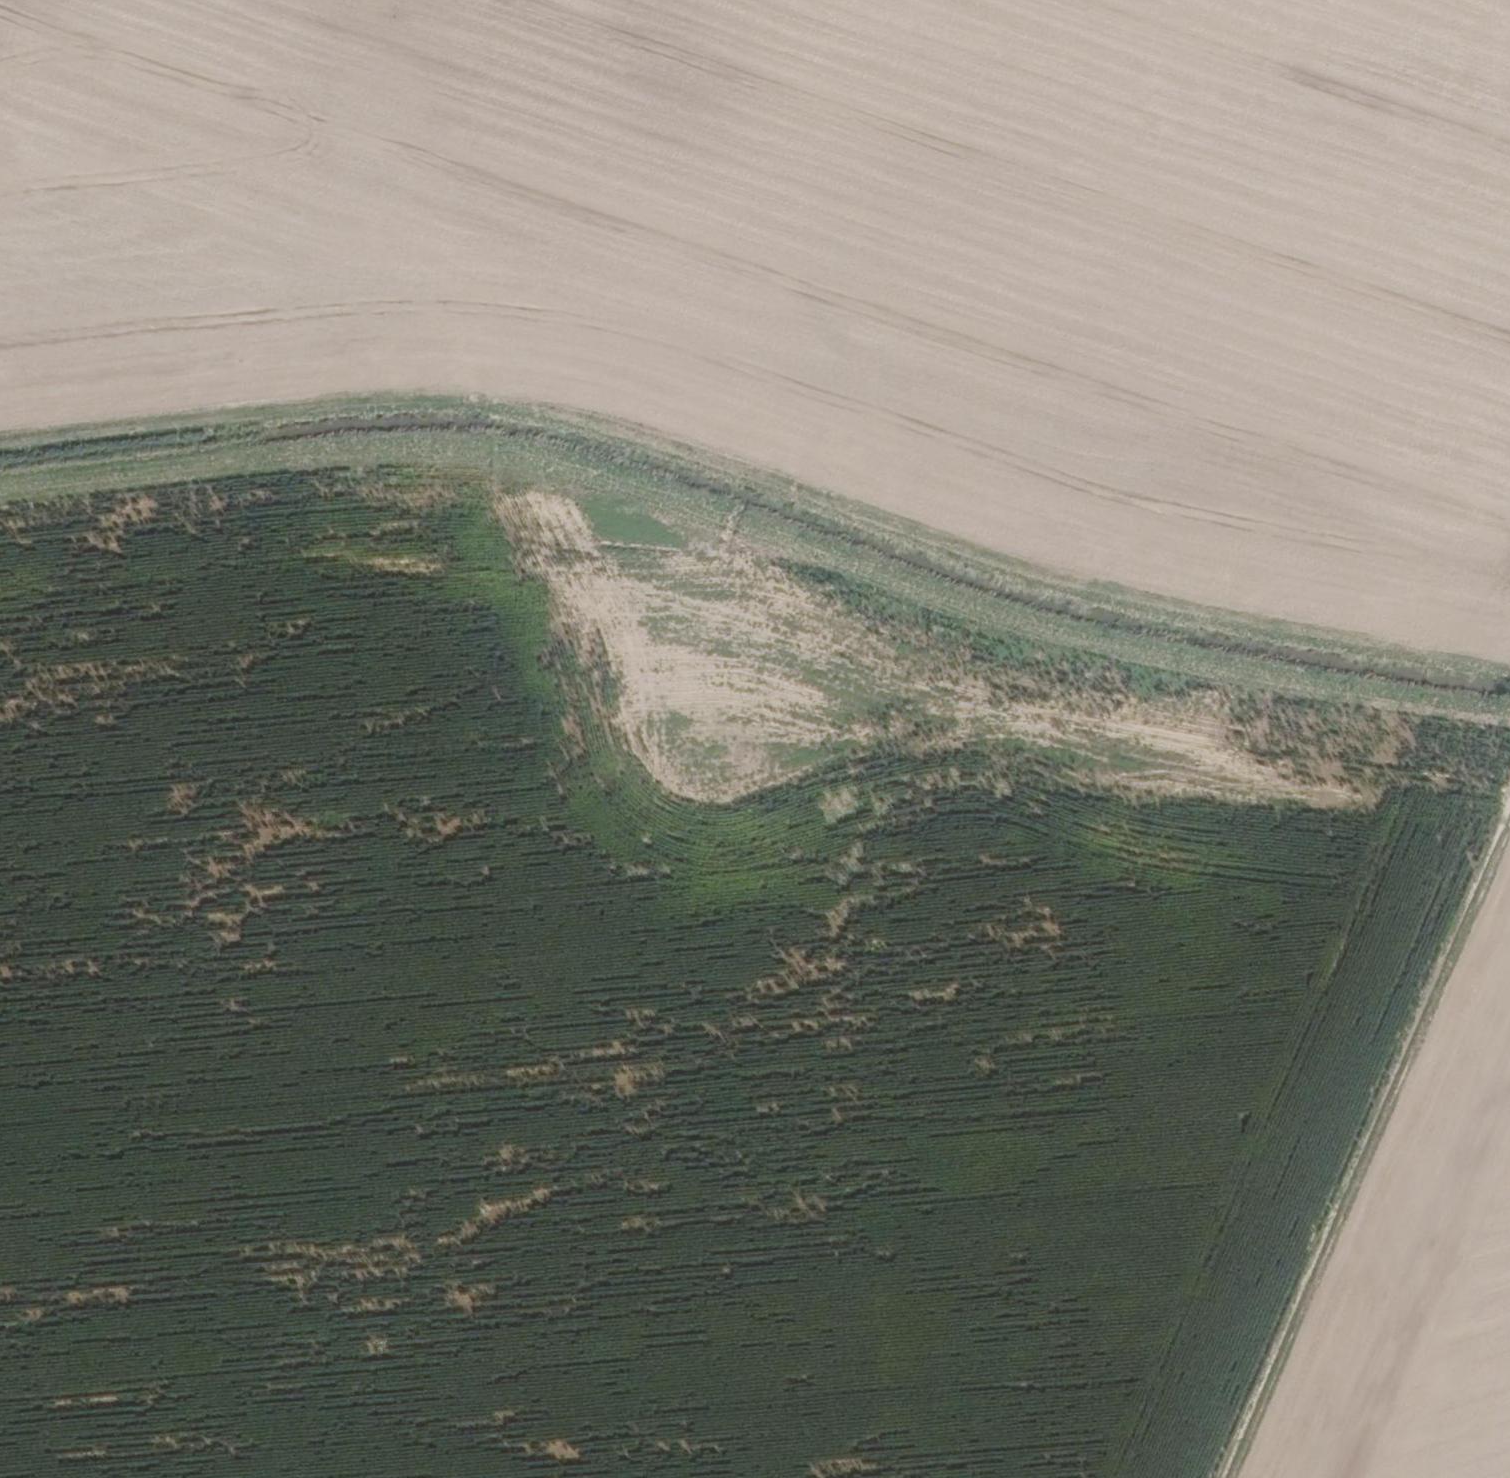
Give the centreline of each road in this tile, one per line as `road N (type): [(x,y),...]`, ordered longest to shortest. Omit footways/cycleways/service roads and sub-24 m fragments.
road 1 (track): [(1509,836),(1235,1477)]

